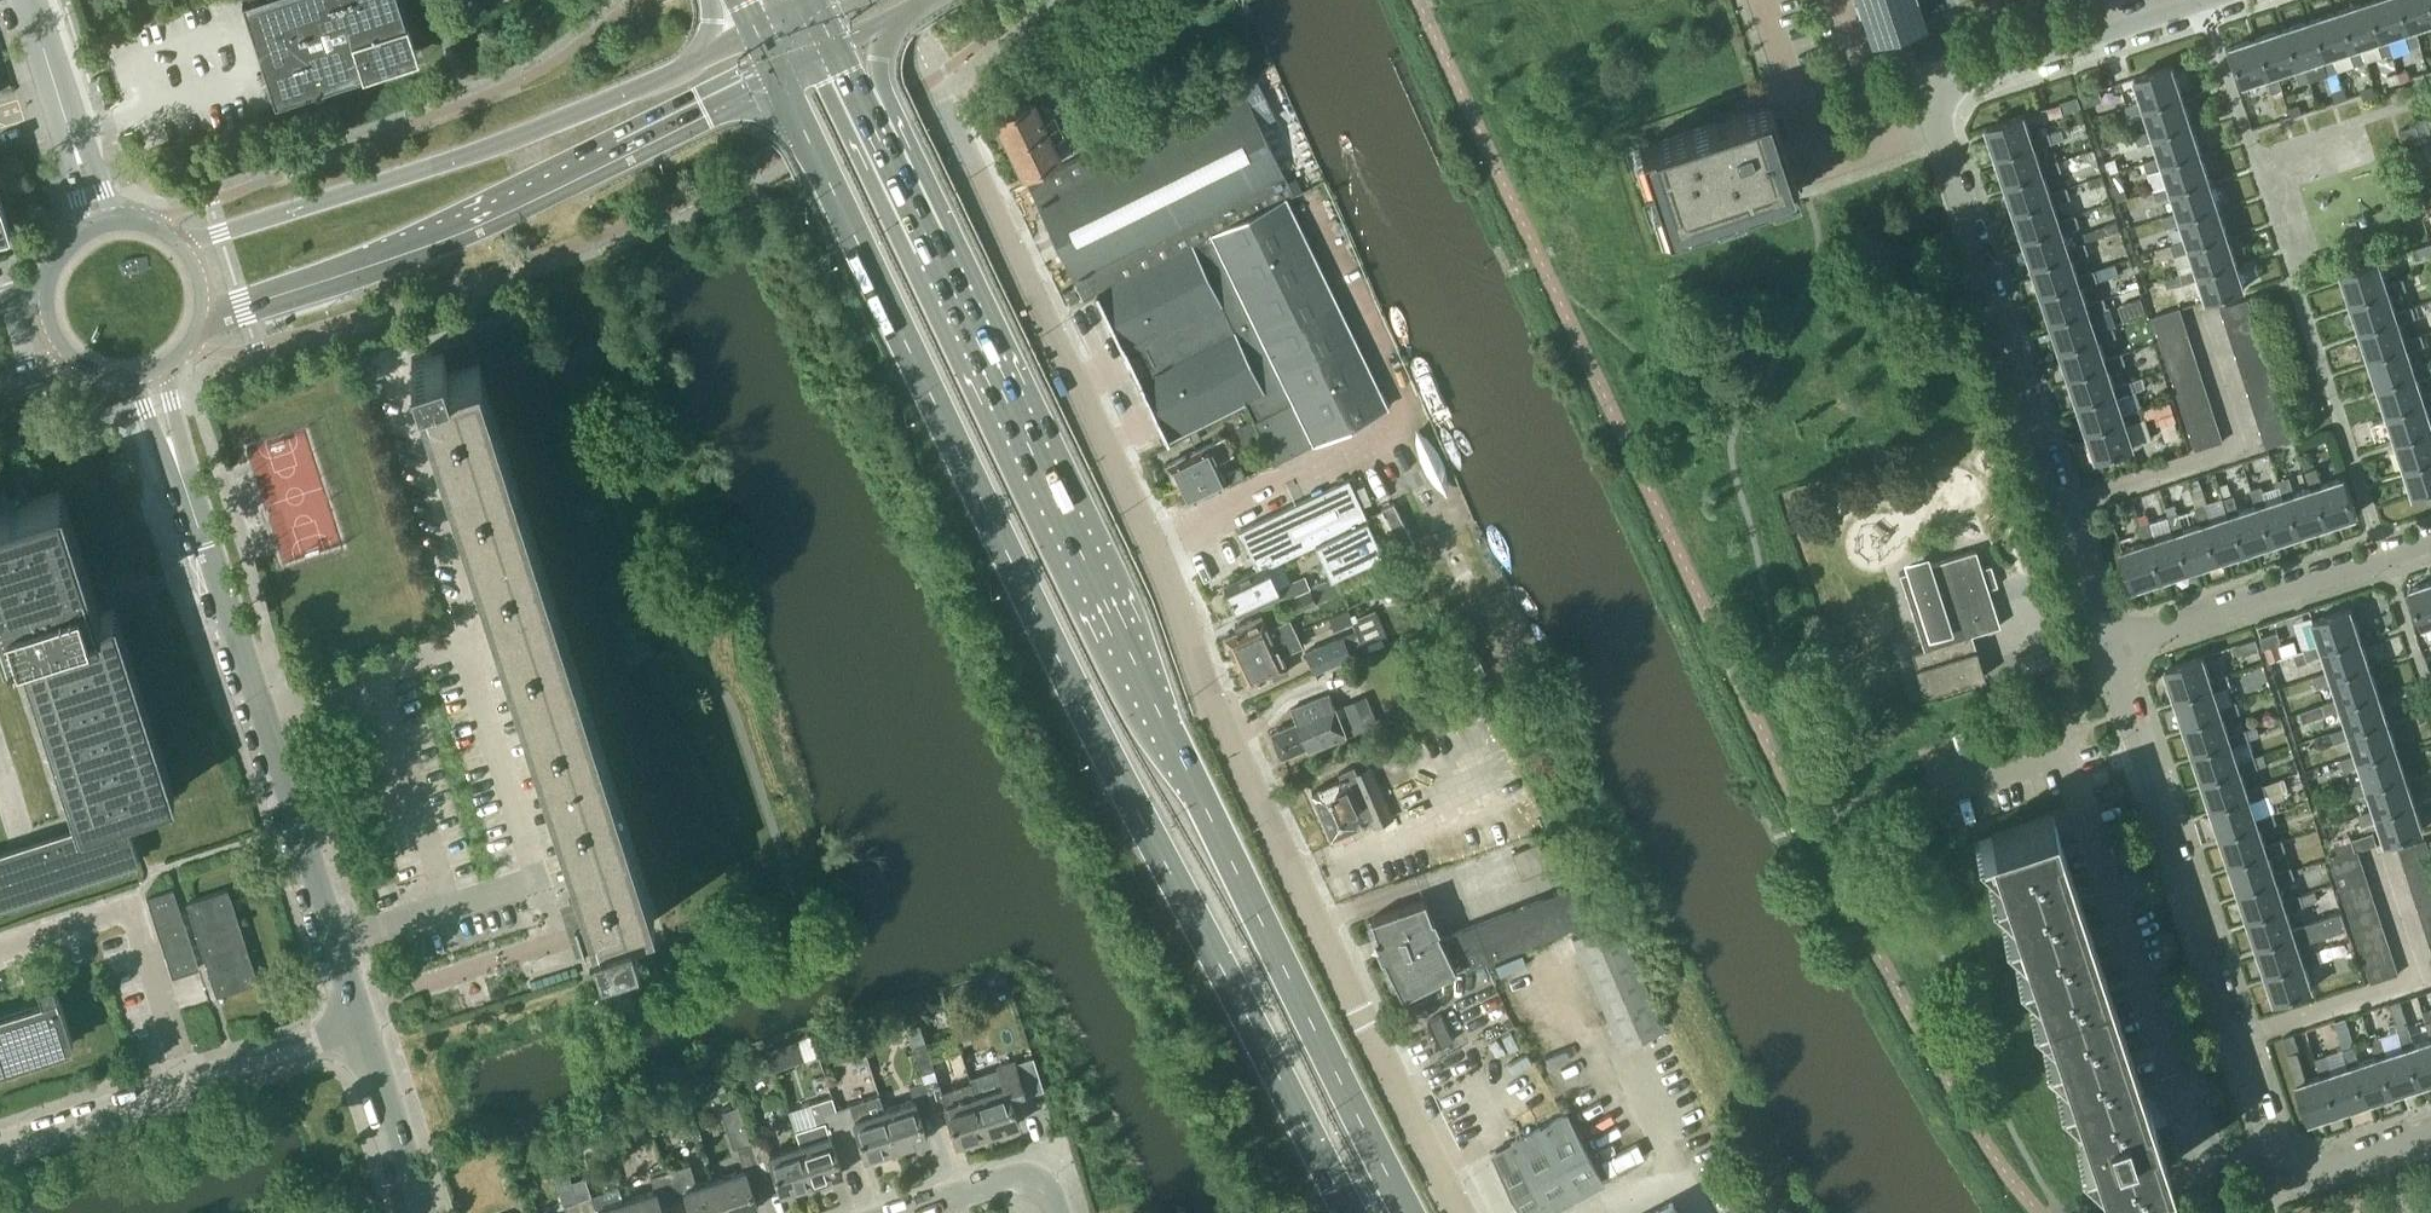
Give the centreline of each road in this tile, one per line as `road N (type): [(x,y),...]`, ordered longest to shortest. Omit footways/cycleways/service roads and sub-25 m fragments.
road 1 (trunk): [(776,70),(1126,789),(1351,1212)]
road 2 (unclassified): [(1460,1212),(1235,748),(1171,591),(934,79)]
road 3 (trunk): [(1410,1212),(931,245)]
road 4 (residential): [(2107,647),(1953,151),(1948,106),(1981,77),(2193,0)]
road 5 (secondary): [(199,314),(470,216),(776,70)]
road 6 (secondary): [(756,29),(500,142),(179,244)]
road 7 (residential): [(356,1021),(180,470)]
road 8 (residential): [(2289,1169),(2107,647)]
road 9 (residential): [(2107,647),(2430,539)]
road 10 (residential): [(187,1078),(136,928),(116,914),(0,952)]
road 11 (trunk): [(931,245),(880,83),(882,41),(895,14)]
road 12 (trunk): [(931,245),(834,43)]
road 13 (residential): [(419,1212),(356,1021)]
road 14 (residential): [(0,1139),(187,1078)]
road 15 (residential): [(187,1078),(356,1021)]
road 16 (residential): [(2289,1169),(2430,1121)]
road 17 (tertiary): [(71,136),(26,0)]
road 18 (residential): [(900,1212),(1011,1180),(1034,1183)]

